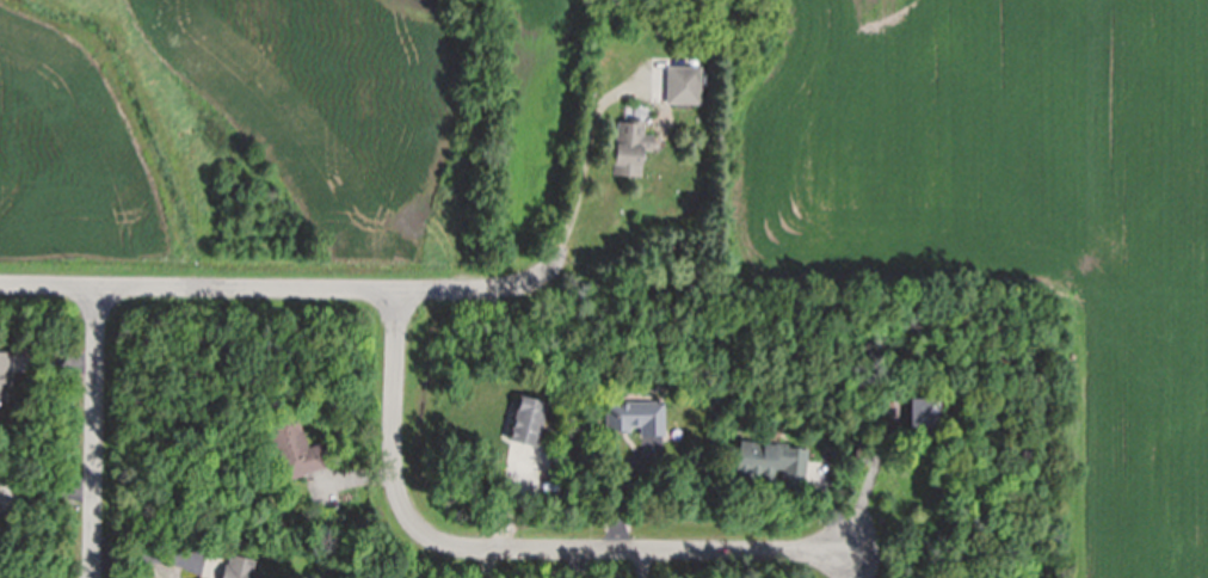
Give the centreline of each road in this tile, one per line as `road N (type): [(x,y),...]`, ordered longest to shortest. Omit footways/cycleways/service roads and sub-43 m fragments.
road 1 (residential): [(856,554),(475,549),(437,540),(407,514),(397,484),(400,294)]
road 2 (residential): [(0,287),(400,294),(510,288),(534,281),(556,258)]
road 3 (residential): [(99,288),(89,577)]

